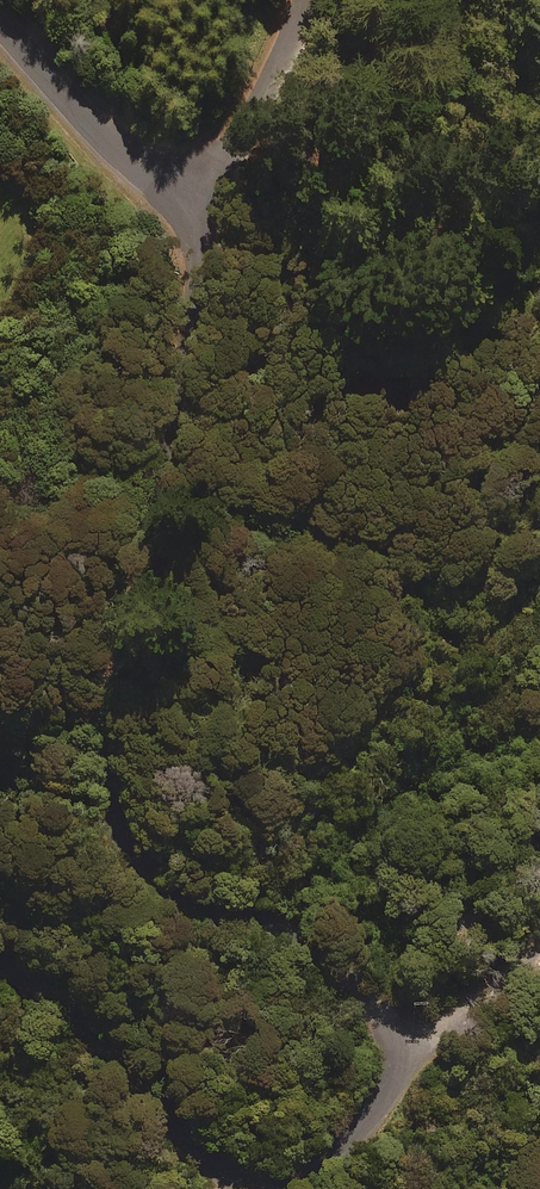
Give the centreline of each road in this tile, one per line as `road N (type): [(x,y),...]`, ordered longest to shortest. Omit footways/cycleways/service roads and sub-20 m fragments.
road 1 (unclassified): [(170,185),(211,281),(206,372),(133,681),(122,753),(128,809),(150,871),(193,899),(271,916),(358,973),(388,1013),(395,1050),(387,1086),(336,1149),(301,1170),(250,1180),(207,1163),(165,1129),(38,984),(0,961)]
road 2 (residential): [(0,17),(127,162),(170,185)]
road 3 (unclassified): [(304,0),(241,137),(209,169),(170,185)]
road 4 (track): [(539,947),(395,1050)]

